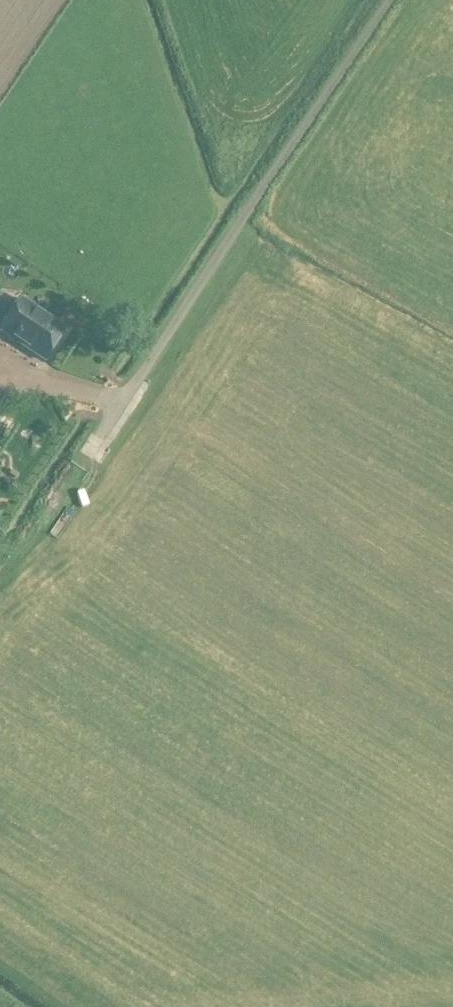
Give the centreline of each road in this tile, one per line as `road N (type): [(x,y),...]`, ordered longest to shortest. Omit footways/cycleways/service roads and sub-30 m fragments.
road 1 (unclassified): [(99,436),(389,0)]

